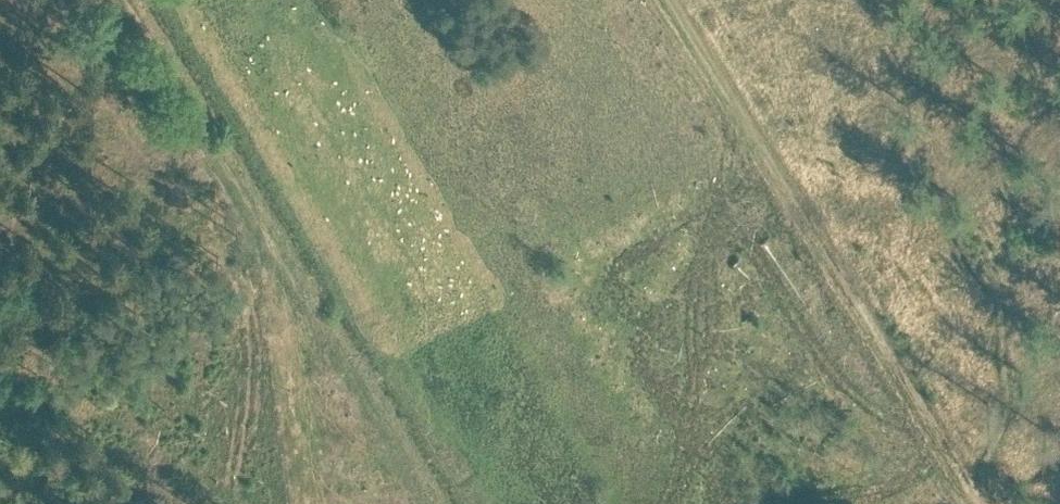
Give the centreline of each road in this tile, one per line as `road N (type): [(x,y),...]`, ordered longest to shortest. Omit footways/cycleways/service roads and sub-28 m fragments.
road 1 (track): [(670,0),(979,503)]

